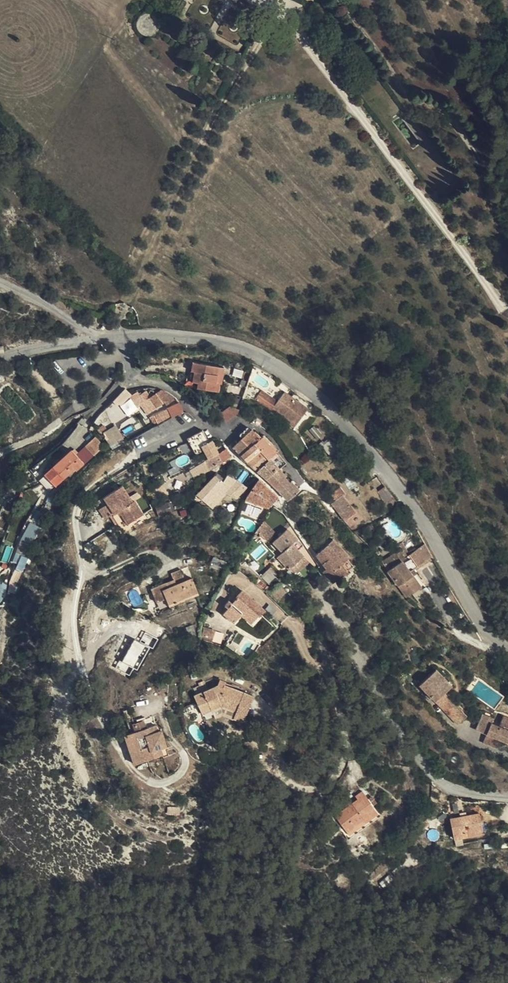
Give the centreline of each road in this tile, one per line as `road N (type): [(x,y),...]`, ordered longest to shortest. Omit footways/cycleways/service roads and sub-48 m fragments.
road 1 (unclassified): [(507,648),(481,624),(414,511),(364,447),(270,360),(228,342),(174,333),(97,338),(0,360)]
road 2 (residential): [(507,796),(435,777),(388,719),(324,609)]
road 3 (track): [(116,747),(77,655),(82,574)]
road 4 (track): [(82,574),(79,497),(145,449)]

